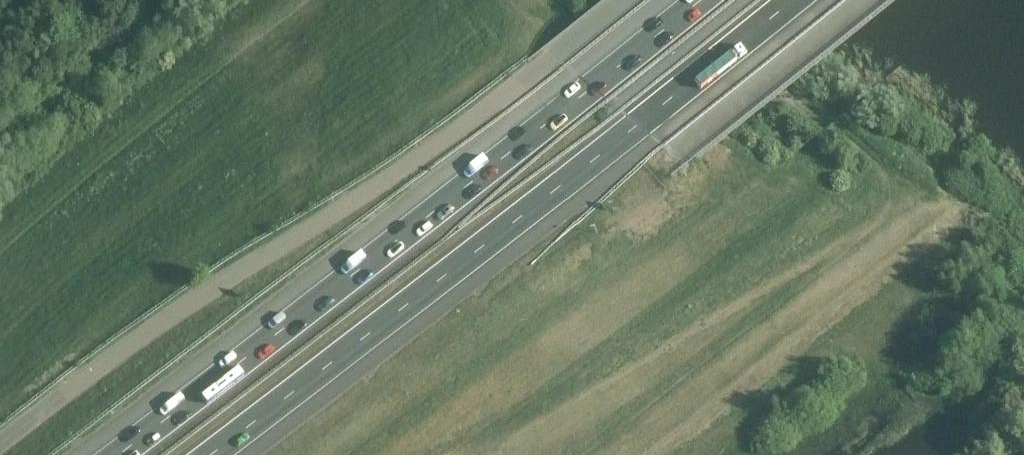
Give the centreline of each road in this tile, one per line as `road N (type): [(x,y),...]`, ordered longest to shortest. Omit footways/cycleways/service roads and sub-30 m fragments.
road 1 (unclassified): [(627,0),(319,222),(152,325),(0,441)]
road 2 (motorway): [(699,0),(112,454)]
road 3 (motorway): [(215,454),(794,0)]

